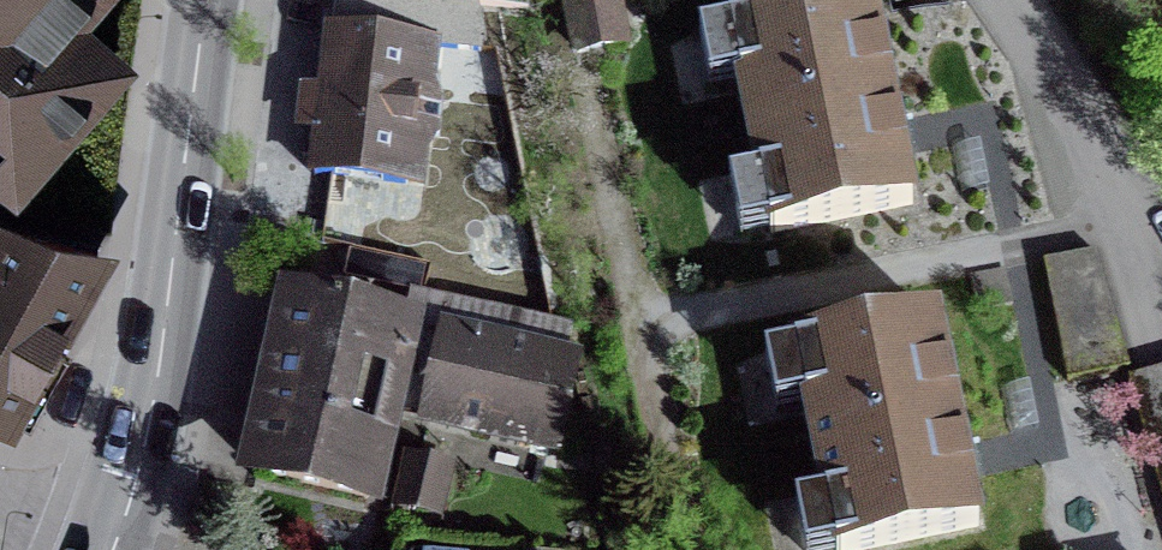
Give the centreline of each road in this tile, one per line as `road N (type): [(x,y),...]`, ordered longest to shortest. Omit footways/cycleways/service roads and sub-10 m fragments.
road 1 (primary): [(107,549),(162,366),(219,0)]
road 2 (track): [(645,325),(1140,214)]
road 3 (residential): [(1005,0),(1161,243)]
road 4 (track): [(645,325),(595,85)]

